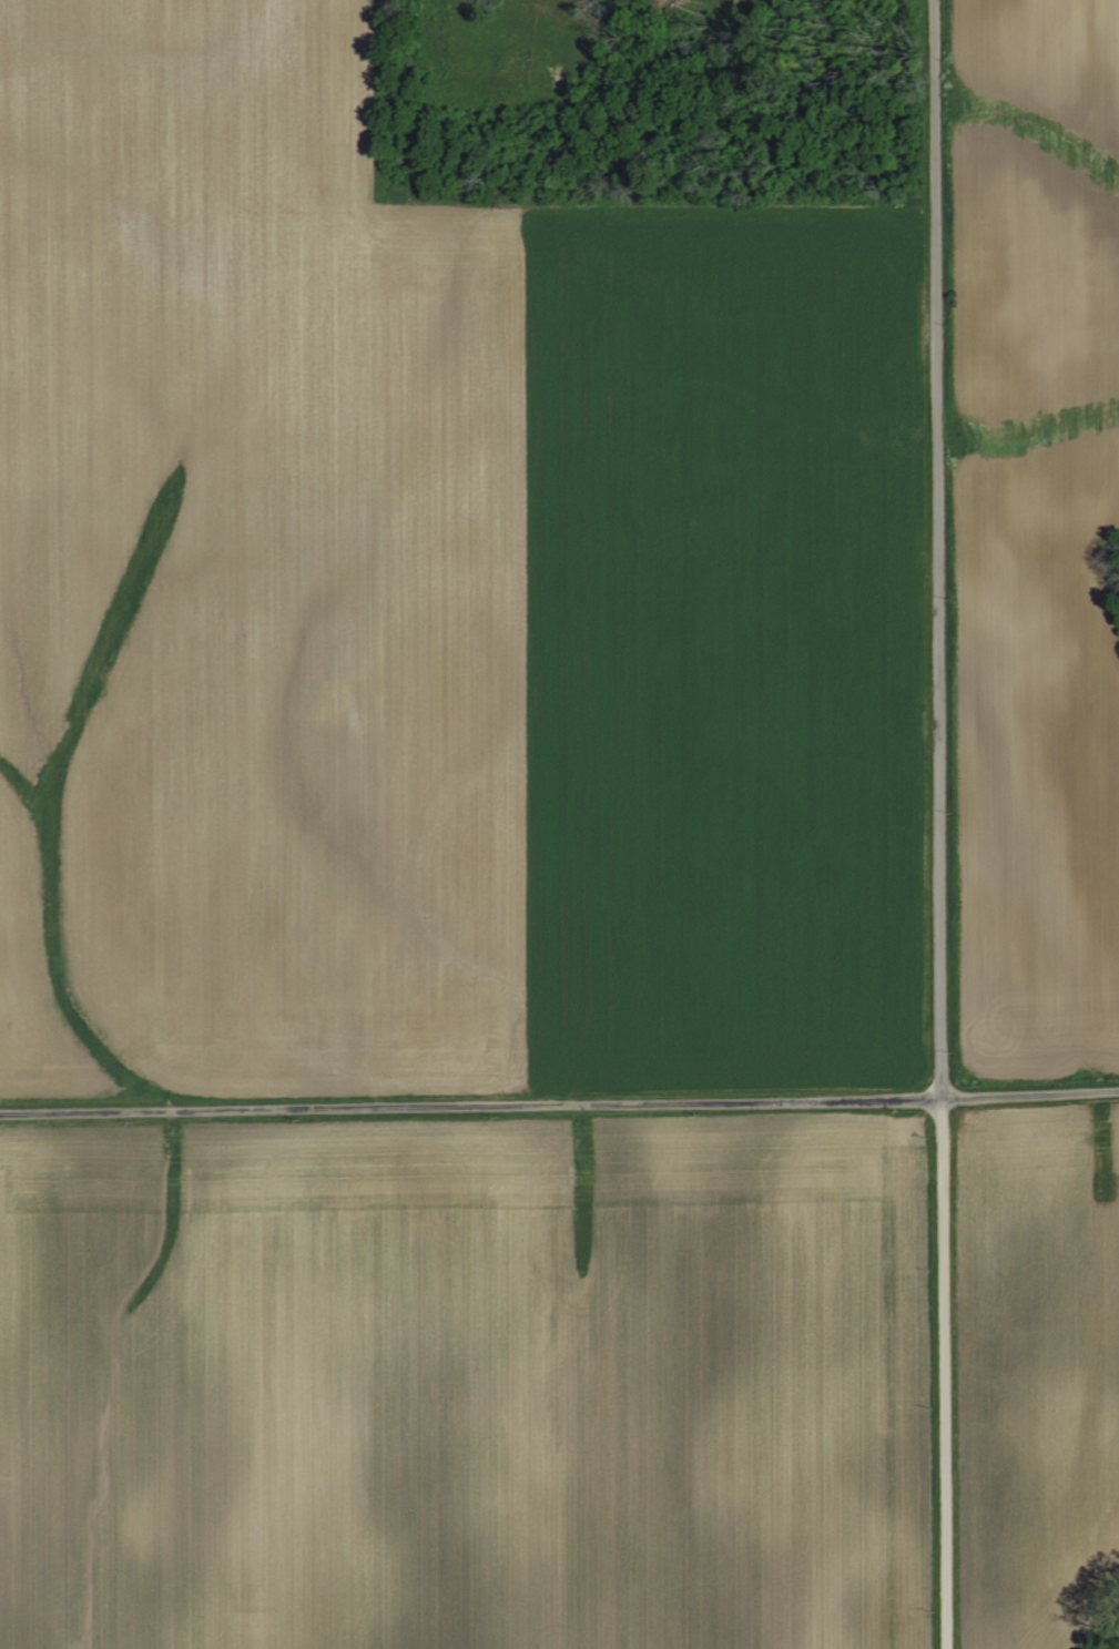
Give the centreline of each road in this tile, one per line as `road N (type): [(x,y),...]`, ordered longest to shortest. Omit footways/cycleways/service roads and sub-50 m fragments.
road 1 (residential): [(0,1111),(1118,1088)]
road 2 (residential): [(936,1098),(926,0)]
road 3 (residential): [(935,1648),(936,1098)]

